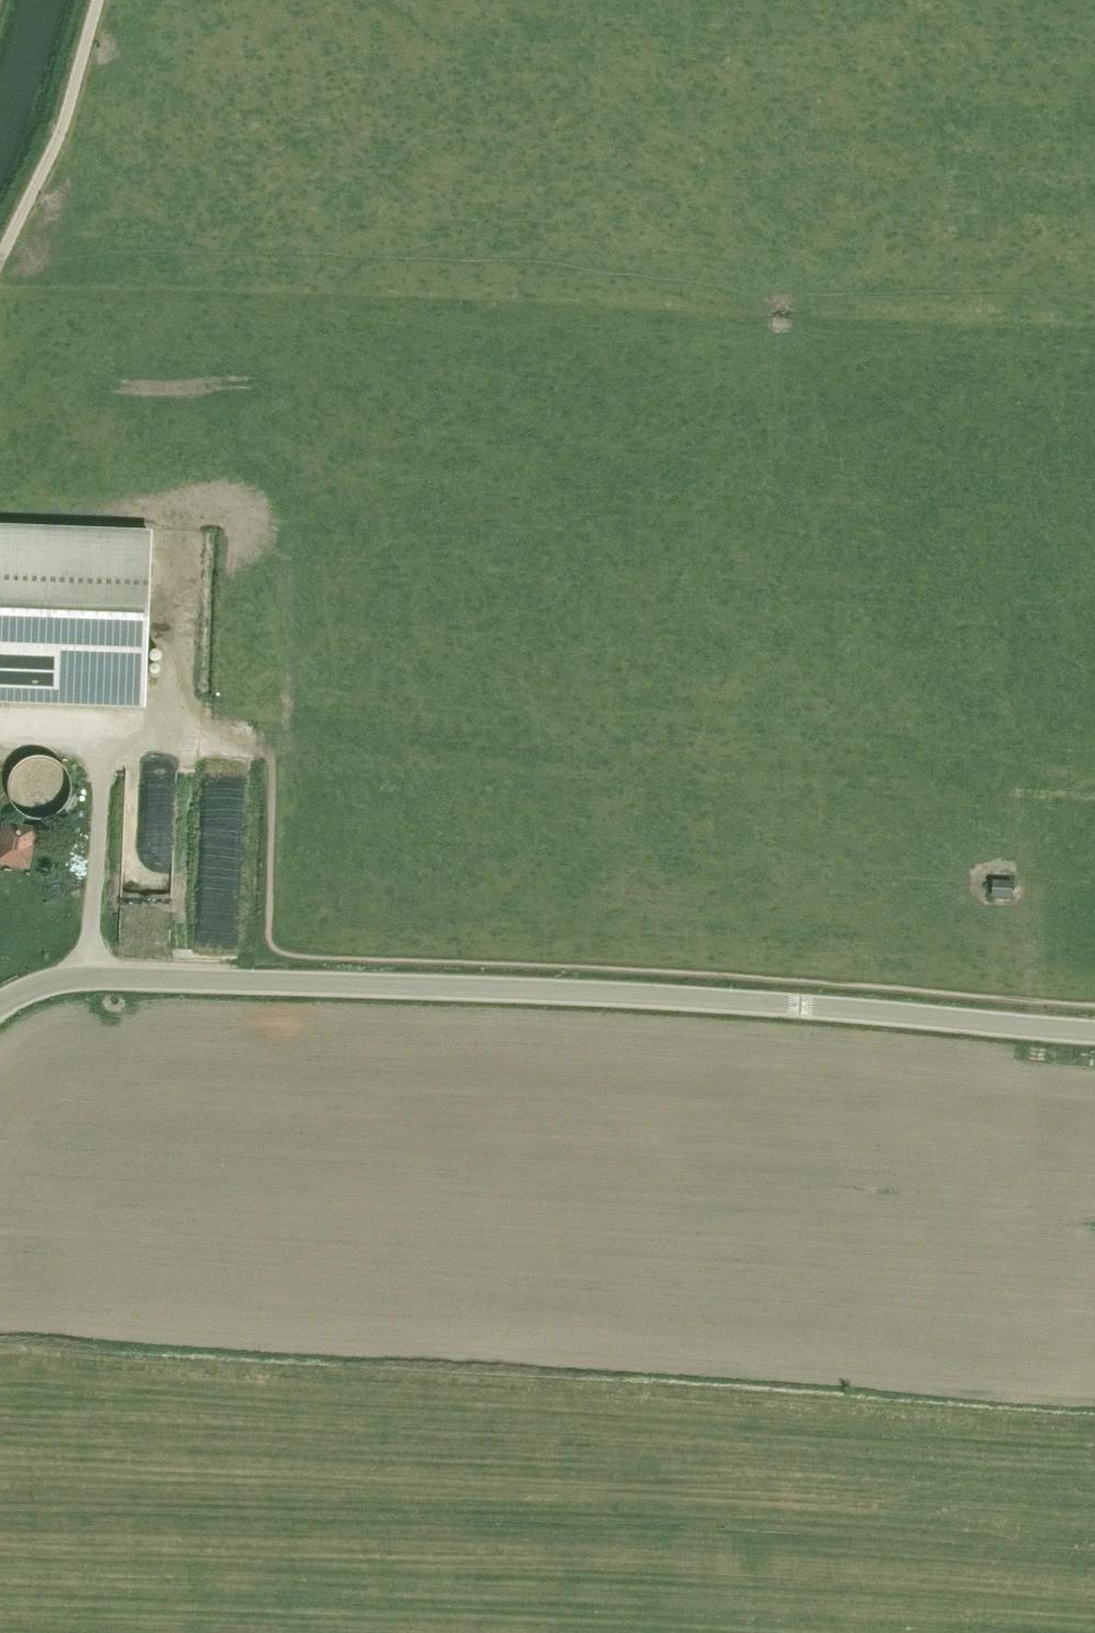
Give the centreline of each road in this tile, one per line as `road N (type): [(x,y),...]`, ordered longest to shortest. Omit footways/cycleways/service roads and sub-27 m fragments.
road 1 (tertiary): [(1094,1035),(605,995),(89,979),(43,985),(0,1005)]

